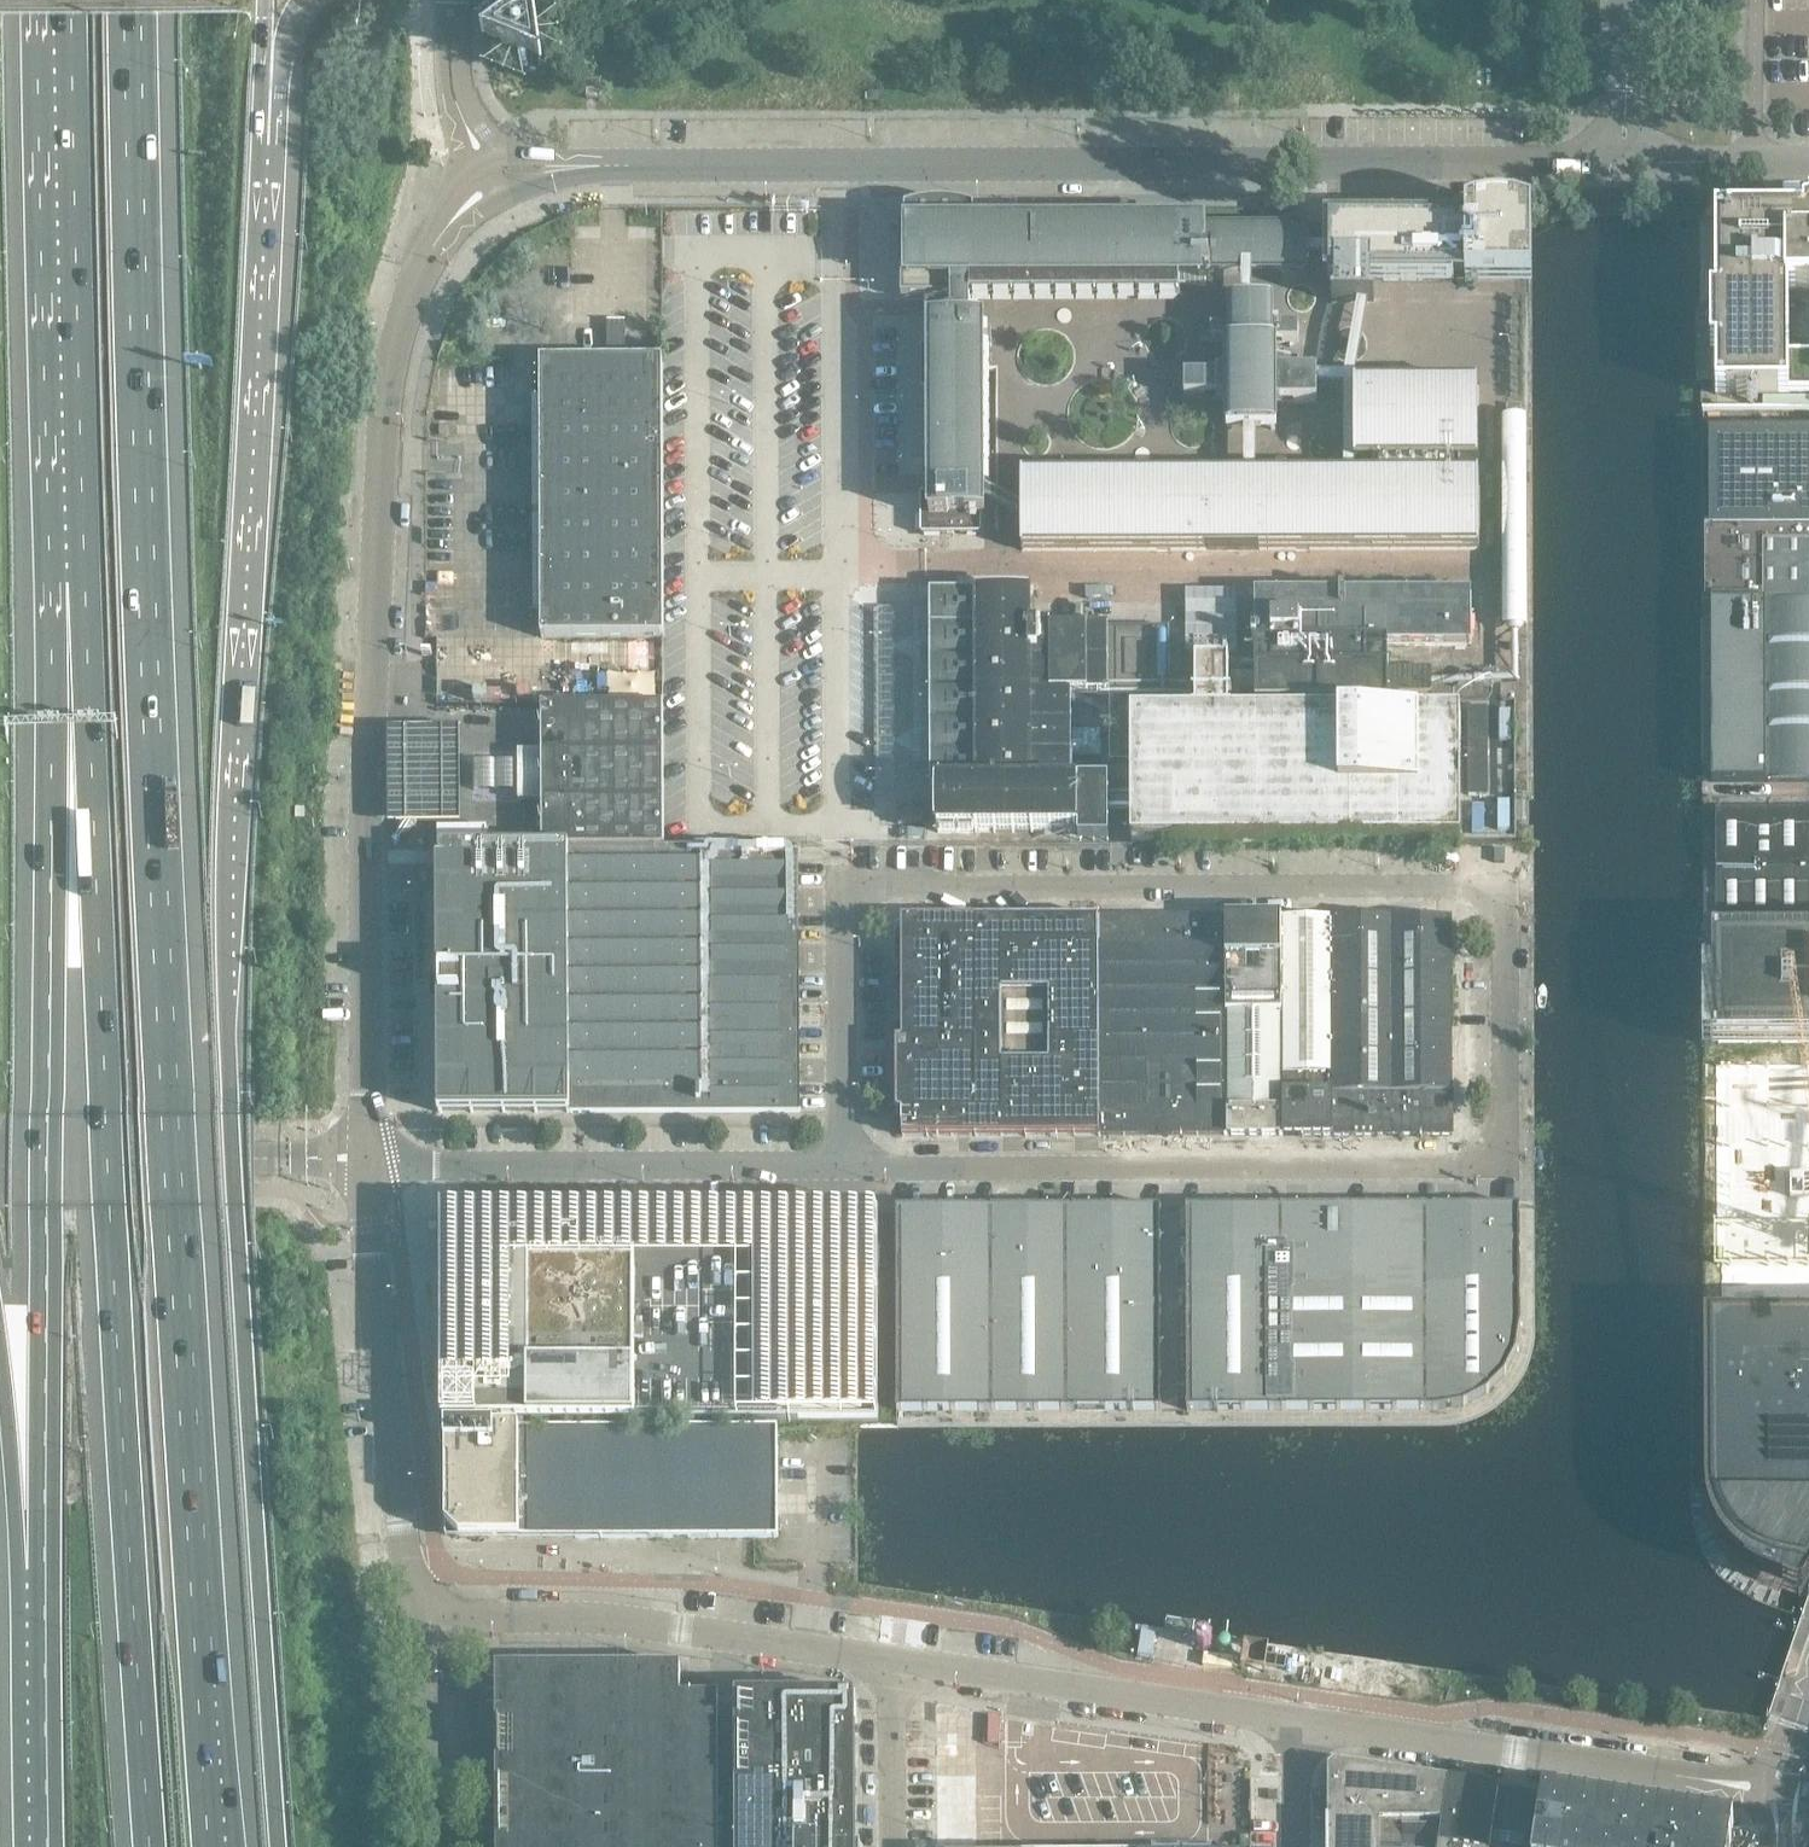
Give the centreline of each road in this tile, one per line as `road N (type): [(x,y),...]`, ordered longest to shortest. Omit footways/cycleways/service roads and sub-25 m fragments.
road 1 (motorway): [(217,1846),(170,1114),(144,539),(132,0)]
road 2 (motorway): [(278,1846),(236,1221),(225,909),(263,46)]
road 3 (motorway): [(67,584),(101,965),(125,1509),(150,1846)]
road 4 (unclassified): [(845,1168),(843,890),(1451,890),(1494,904),(1506,940),(1509,1121),(1485,1164),(1467,1169)]
road 5 (tertiary): [(501,185),(553,170),(612,165),(1622,164)]
road 6 (motorway): [(67,584),(44,1226),(45,1643)]
road 7 (tertiary): [(371,1166),(372,842),(388,370),(425,262),(448,228),(501,185)]
road 8 (unclassified): [(845,1168),(1467,1169)]
road 9 (motorway): [(54,0),(67,584)]
road 10 (unclassified): [(1767,1797),(1294,1723)]
road 11 (unclassified): [(371,1166),(845,1168)]
road 12 (unclassified): [(892,1662),(641,1622),(422,1616)]
road 13 (unclassified): [(422,1616),(371,1166)]
road 14 (unclassified): [(1294,1723),(892,1662)]
road 15 (motorway): [(0,1358),(19,1570),(45,1643)]
road 16 (tertiary): [(0,1165),(261,1164)]
road 17 (unclassified): [(444,1846),(422,1616)]
road 18 (motorway): [(45,1643),(47,1846)]
road 19 (unclassified): [(501,185),(464,117),(456,0)]
road 20 (unclassified): [(1808,163),(1622,164)]
road 21 (unclassified): [(893,1846),(892,1662)]
road 22 (tertiary): [(1622,164),(1631,0)]
road 23 (unclassified): [(1294,1723),(1295,1846)]

